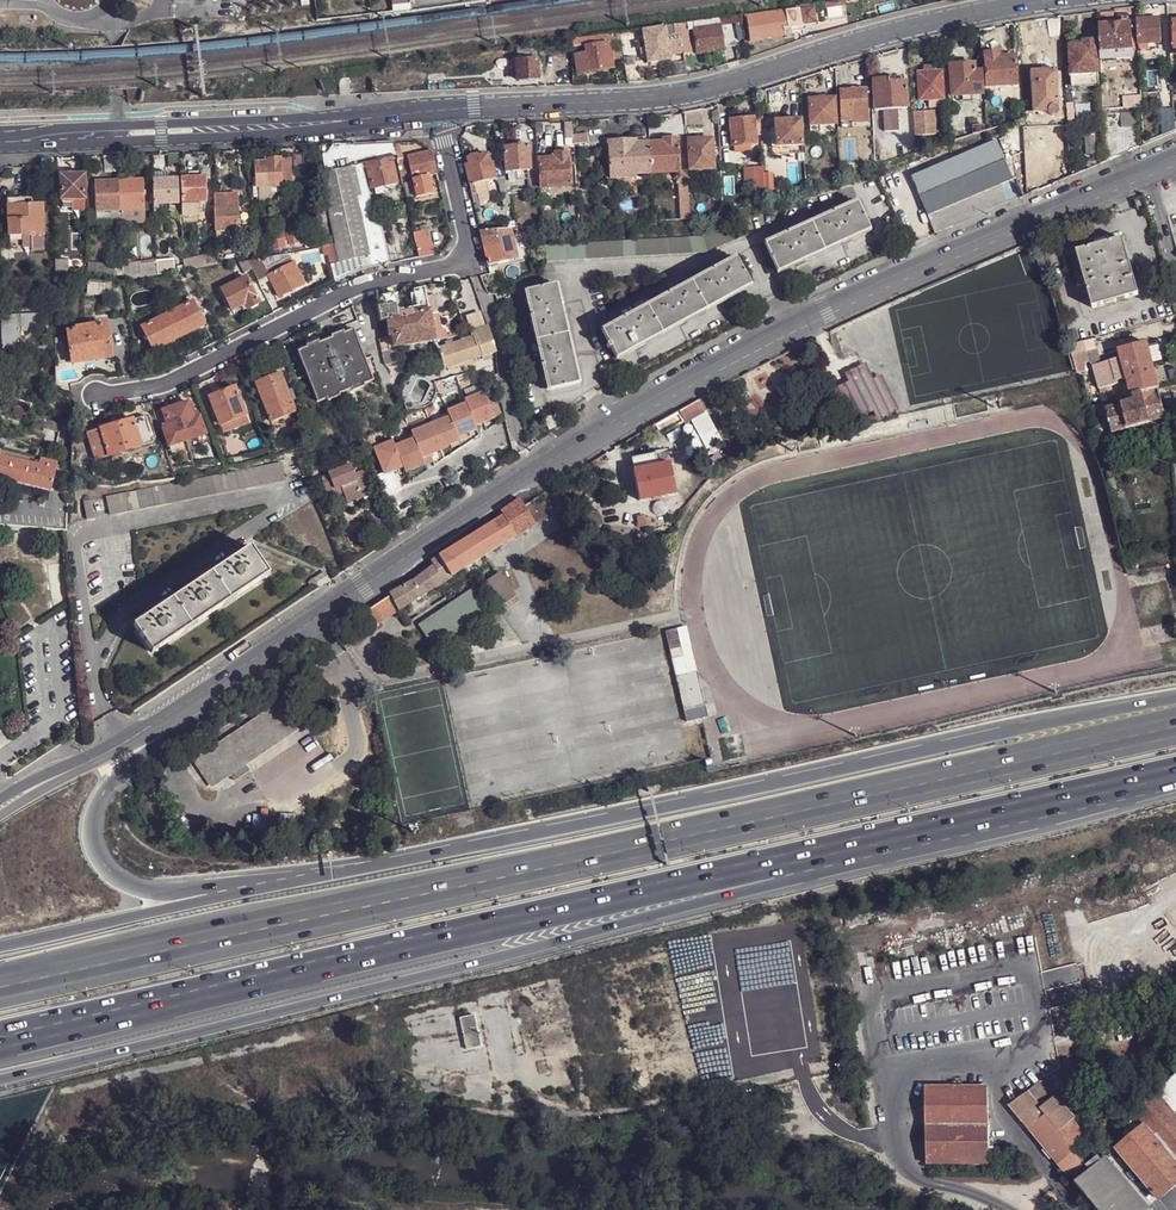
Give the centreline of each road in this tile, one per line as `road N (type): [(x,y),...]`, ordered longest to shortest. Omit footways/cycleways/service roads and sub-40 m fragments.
road 1 (secondary): [(1175,157),(825,308),(721,361),(612,424),(194,701)]
road 2 (motorway): [(1175,727),(150,959)]
road 3 (motorway): [(1175,703),(364,871)]
road 4 (motorway): [(0,1078),(639,925),(777,872)]
road 5 (motorway): [(0,1044),(777,872)]
road 6 (secondary): [(438,110),(681,95),(871,38),(1056,0)]
road 7 (motorway): [(364,871),(142,893),(112,878),(95,844),(99,805),(112,782),(179,725),(194,701)]
road 8 (motorway): [(777,872),(1175,777)]
road 9 (residential): [(474,258),(358,286),(157,386),(98,395)]
road 10 (motorway): [(364,871),(179,903),(0,947)]
road 11 (secondary): [(118,133),(131,142),(162,140),(309,132),(345,121)]
road 12 (secondary): [(345,121),(131,126),(118,133)]
road 13 (residential): [(474,258),(522,443)]
road 14 (secondary): [(158,720),(0,800)]
road 15 (motorway): [(150,959),(0,996)]
road 16 (residential): [(438,110),(474,258)]
road 17 (motorway): [(150,959),(0,984)]
road 18 (residential): [(118,133),(117,0)]

